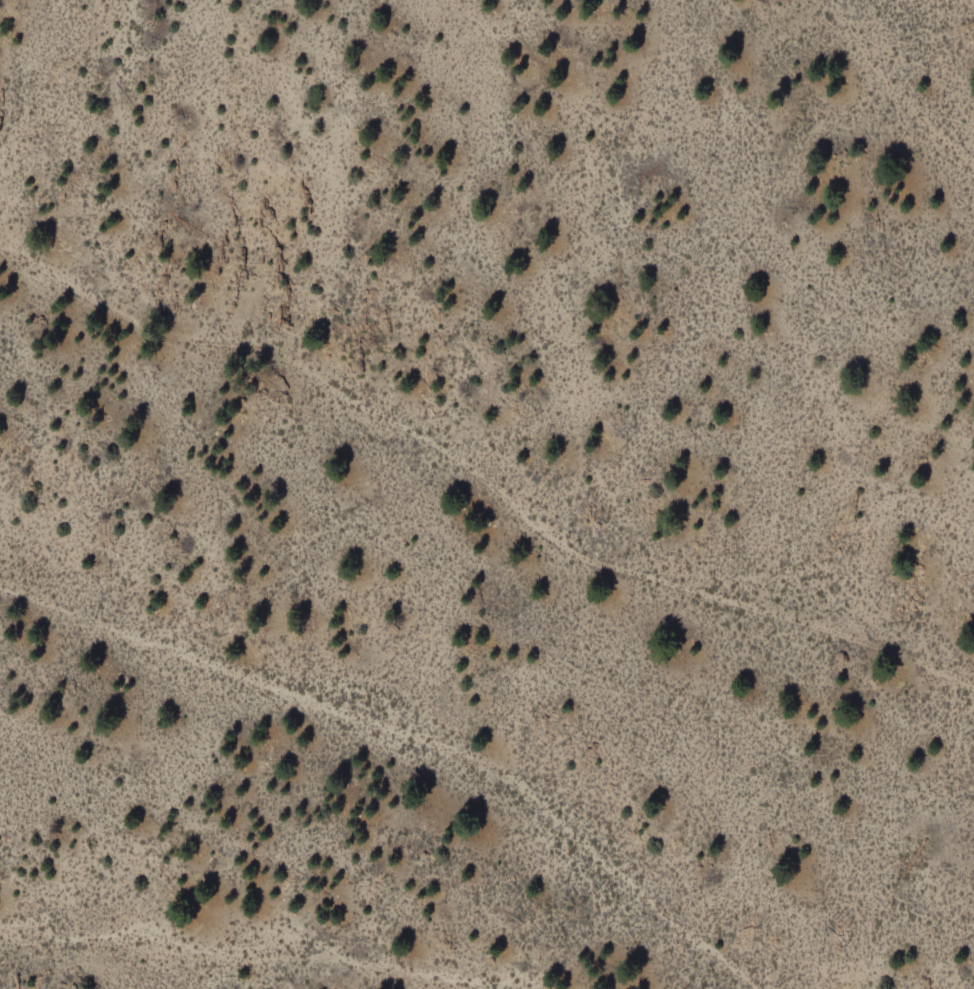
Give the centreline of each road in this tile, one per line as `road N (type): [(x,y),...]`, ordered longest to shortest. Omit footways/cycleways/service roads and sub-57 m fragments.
road 1 (track): [(973,169),(891,91),(824,0)]

